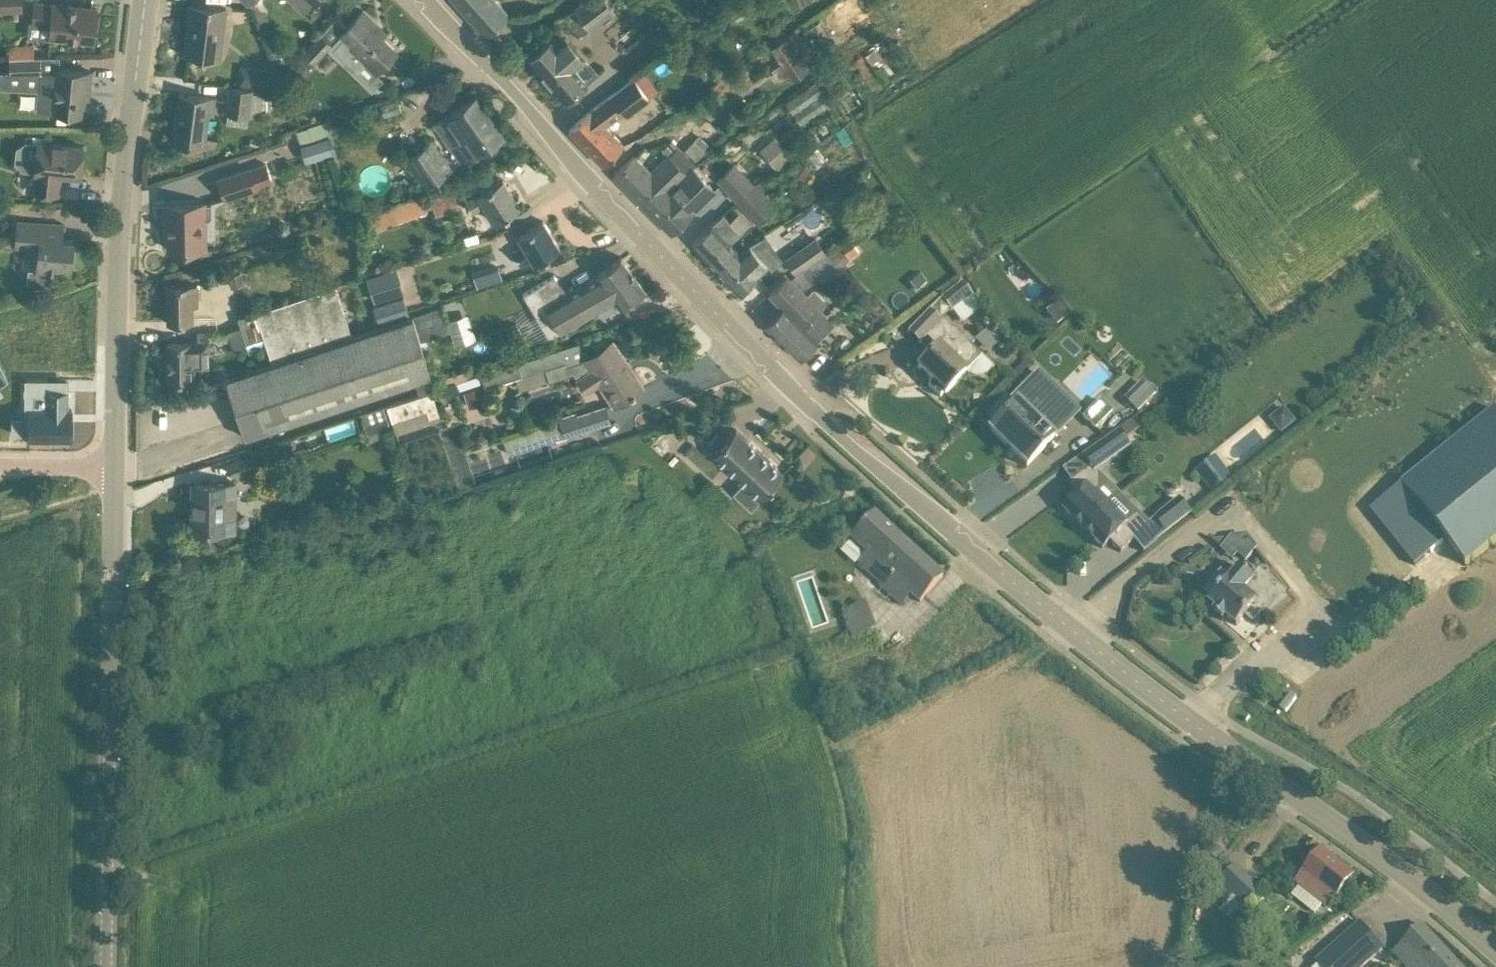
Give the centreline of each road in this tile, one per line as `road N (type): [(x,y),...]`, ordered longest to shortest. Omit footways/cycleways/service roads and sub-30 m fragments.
road 1 (secondary): [(1495,949),(1383,855),(1140,680),(853,441),(636,231),(427,0)]
road 2 (tertiary): [(107,966),(115,469)]
road 3 (tertiary): [(115,469),(118,248),(146,0)]

